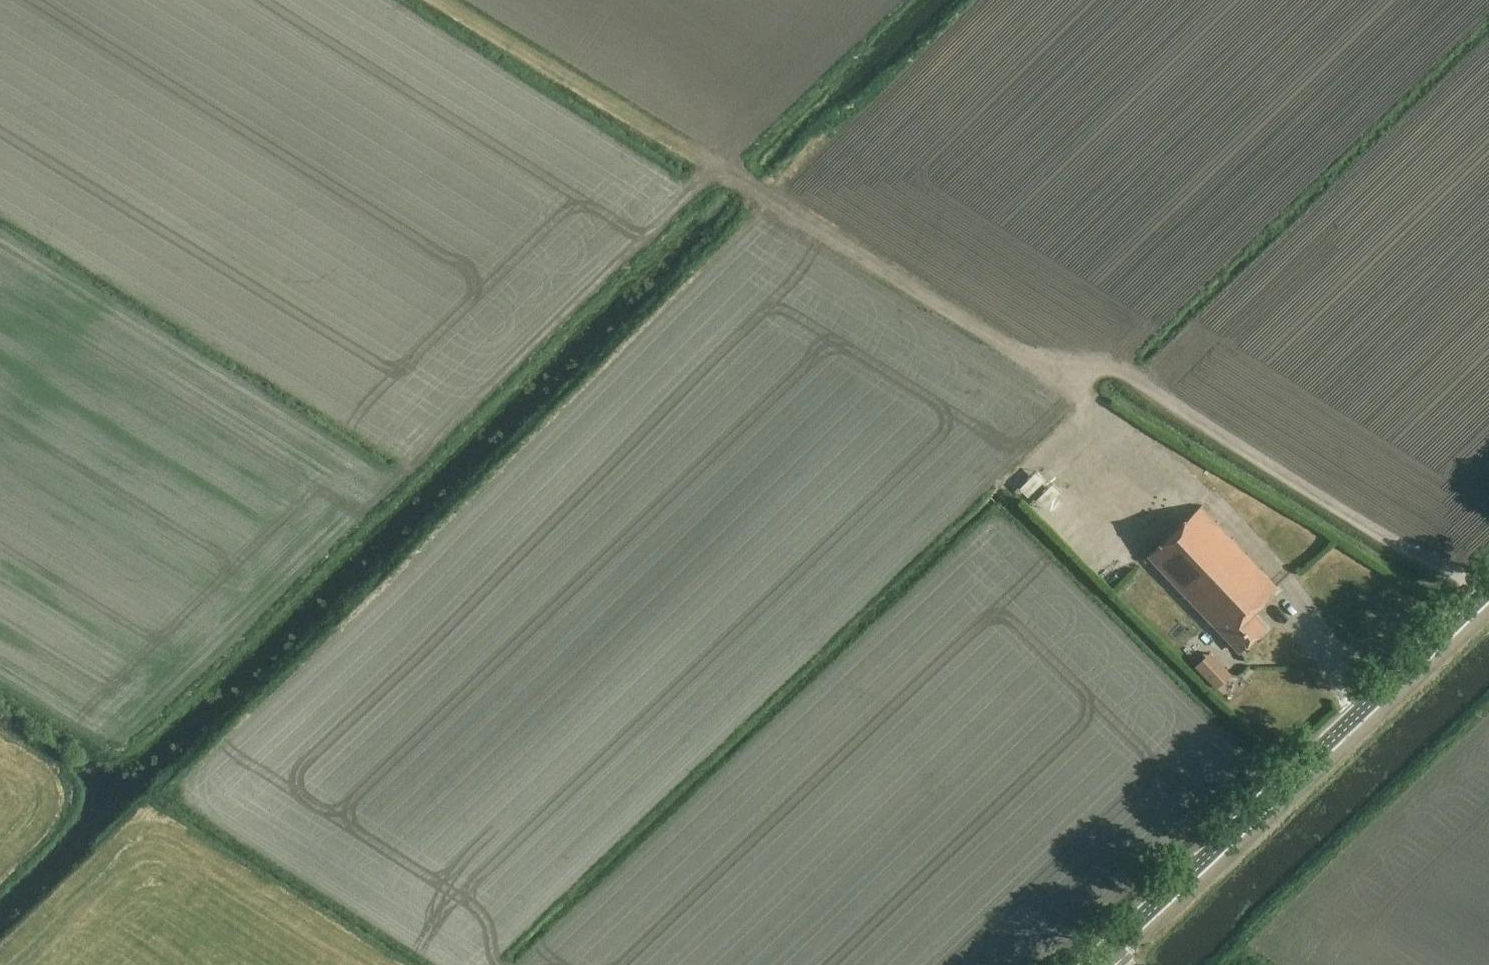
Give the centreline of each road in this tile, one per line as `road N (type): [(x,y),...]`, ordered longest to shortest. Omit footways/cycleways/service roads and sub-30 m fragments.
road 1 (track): [(1482,598),(1123,374),(1110,372),(1082,390),(1060,386),(930,296),(441,0)]
road 2 (tertiary): [(1092,964),(1488,592)]

